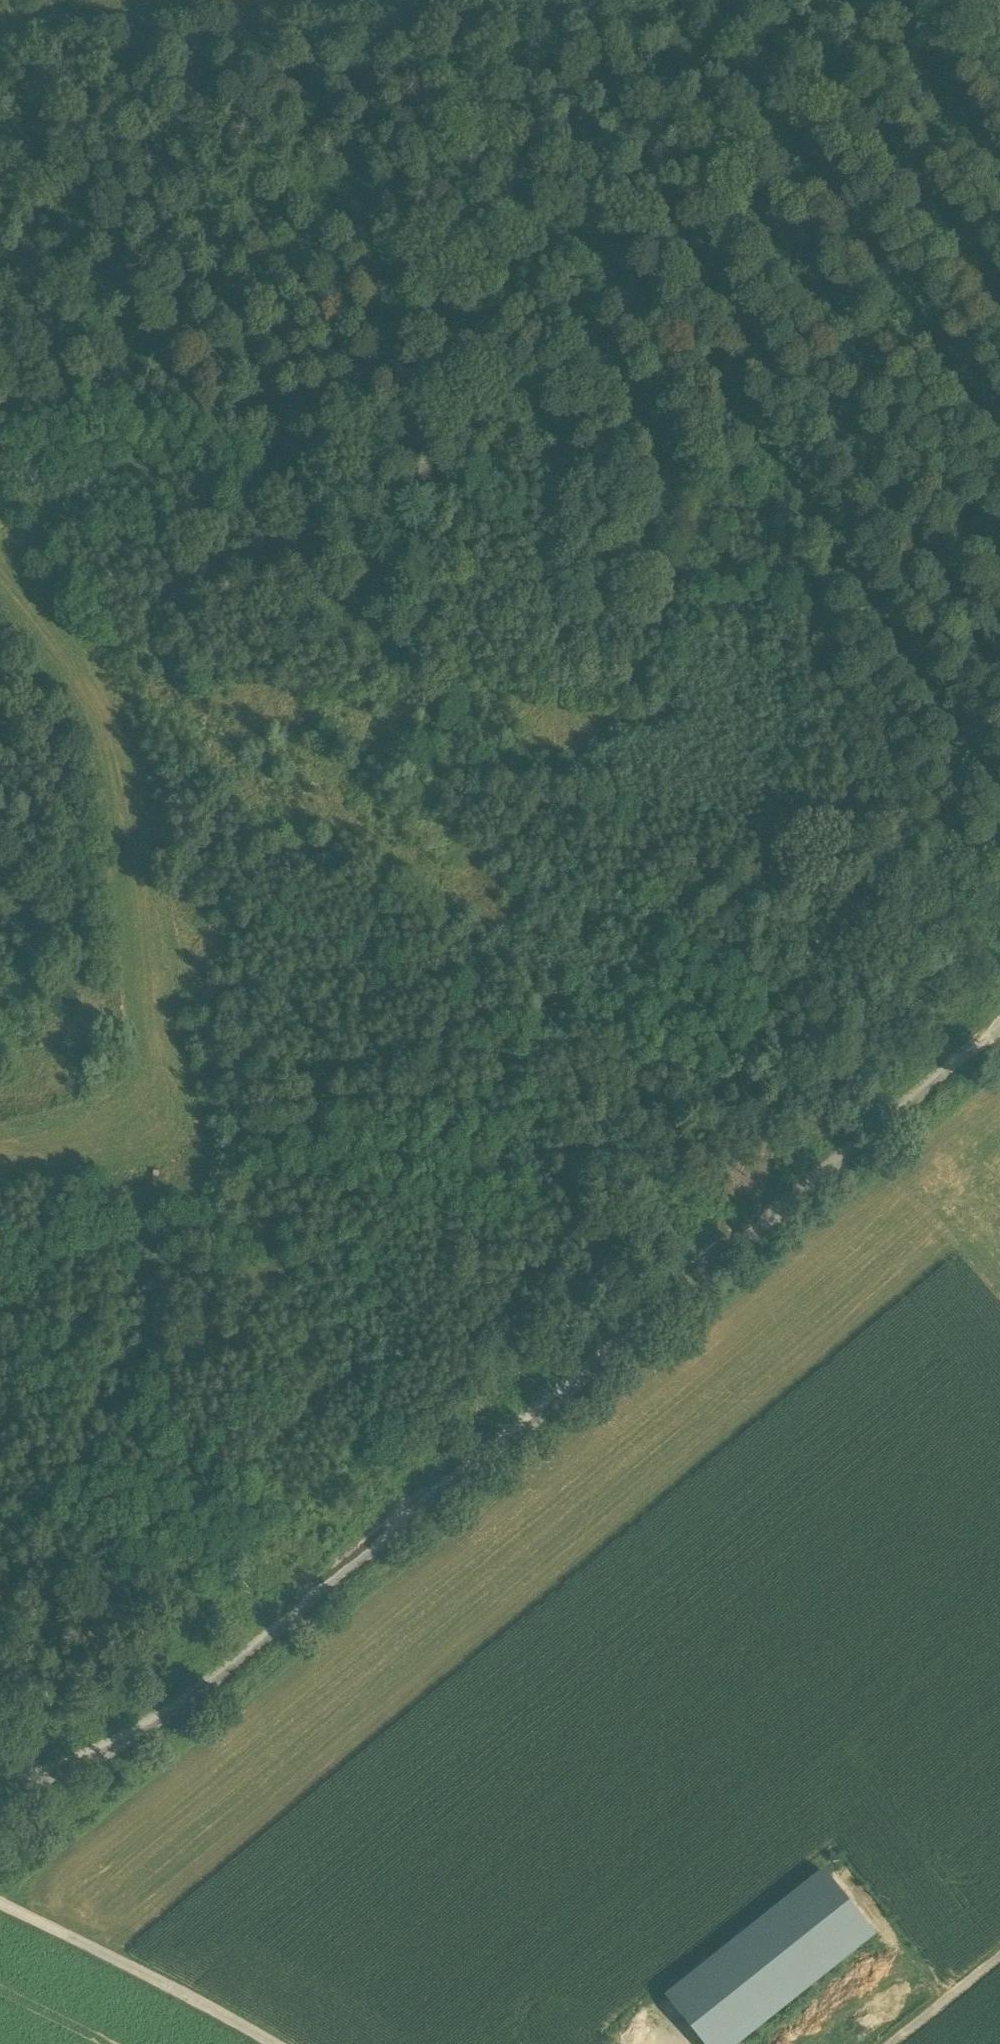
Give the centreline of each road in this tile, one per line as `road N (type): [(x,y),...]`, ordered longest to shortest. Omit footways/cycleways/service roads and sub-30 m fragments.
road 1 (track): [(999,1042),(230,1683),(112,1759),(49,1786),(0,1793)]
road 2 (track): [(268,2043),(0,1912)]
road 3 (track): [(999,1958),(894,2043)]

